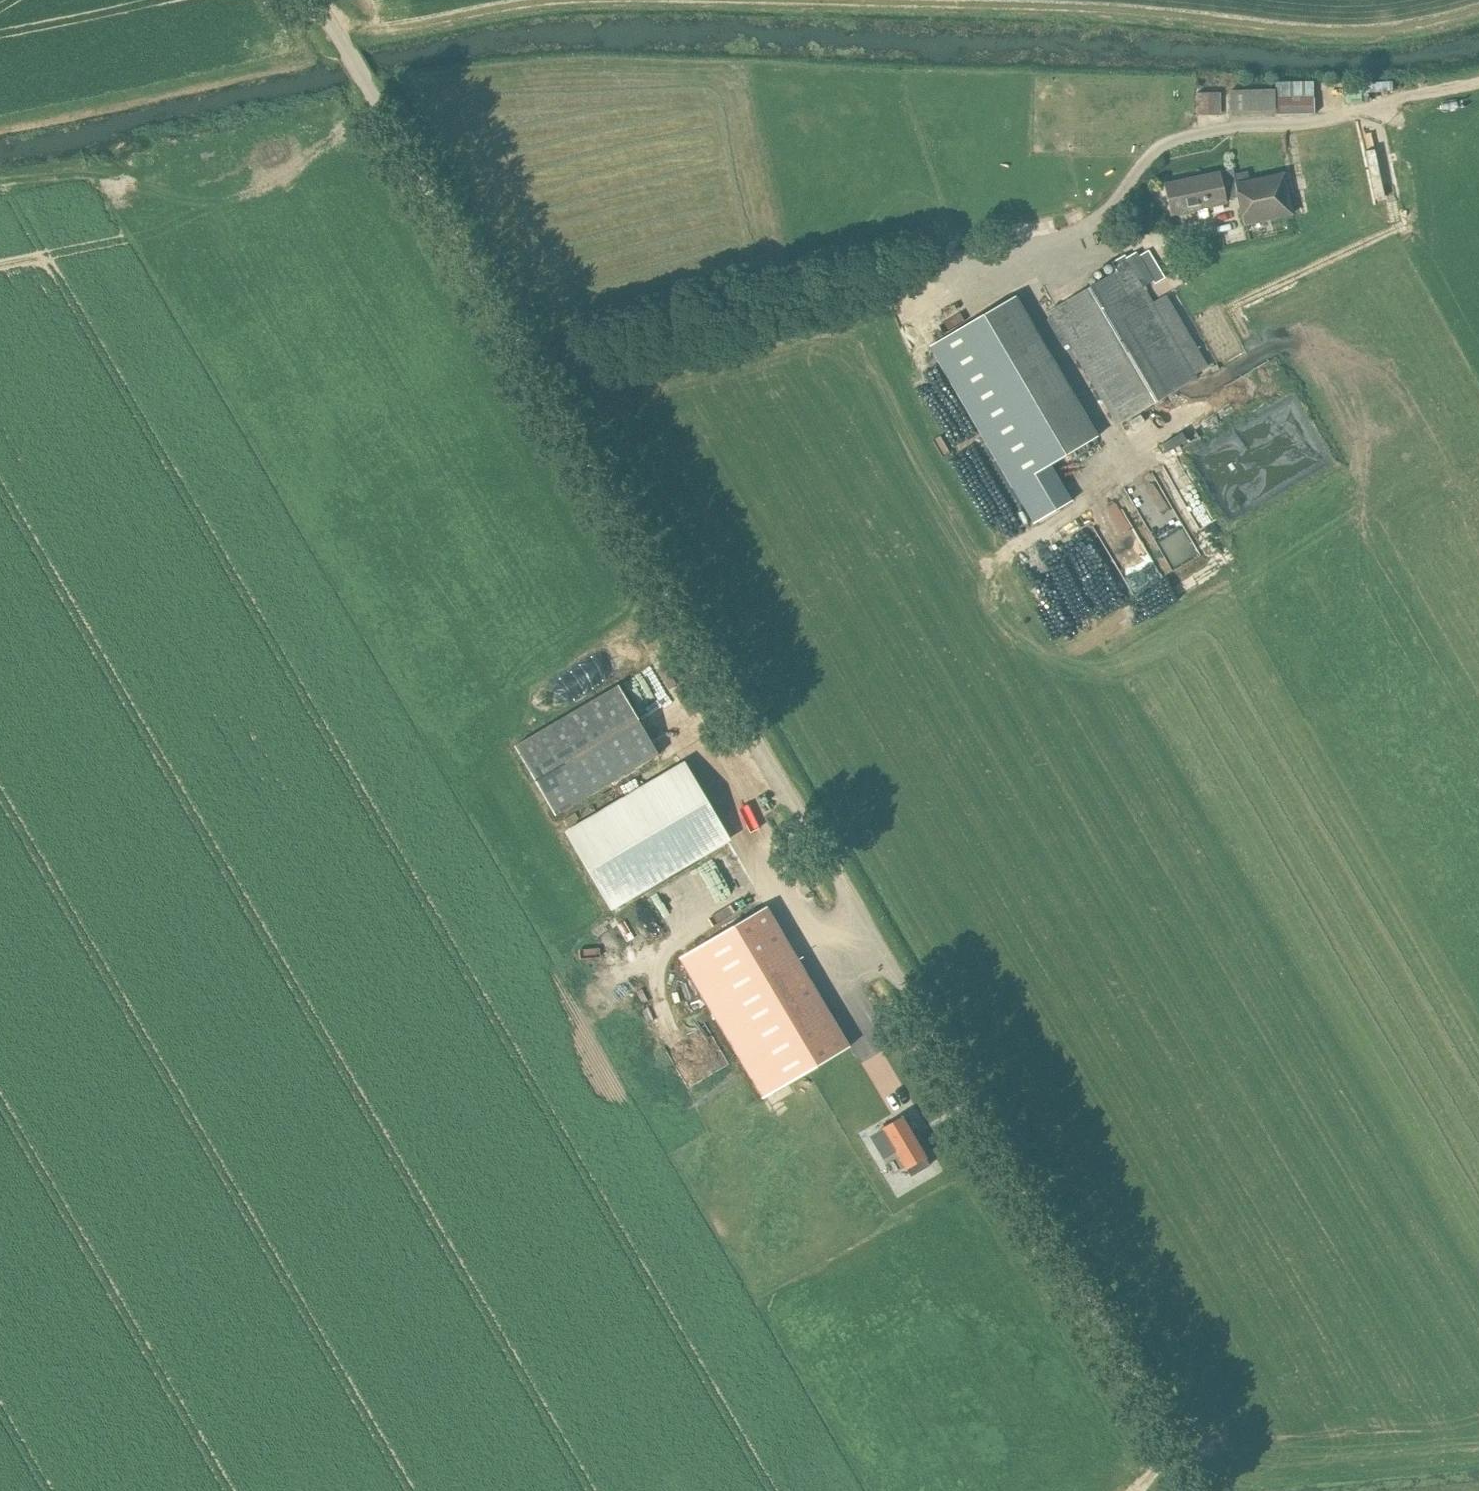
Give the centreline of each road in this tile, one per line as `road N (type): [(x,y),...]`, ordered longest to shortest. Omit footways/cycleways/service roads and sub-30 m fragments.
road 1 (unclassified): [(1204,1490),(546,371),(317,0)]

